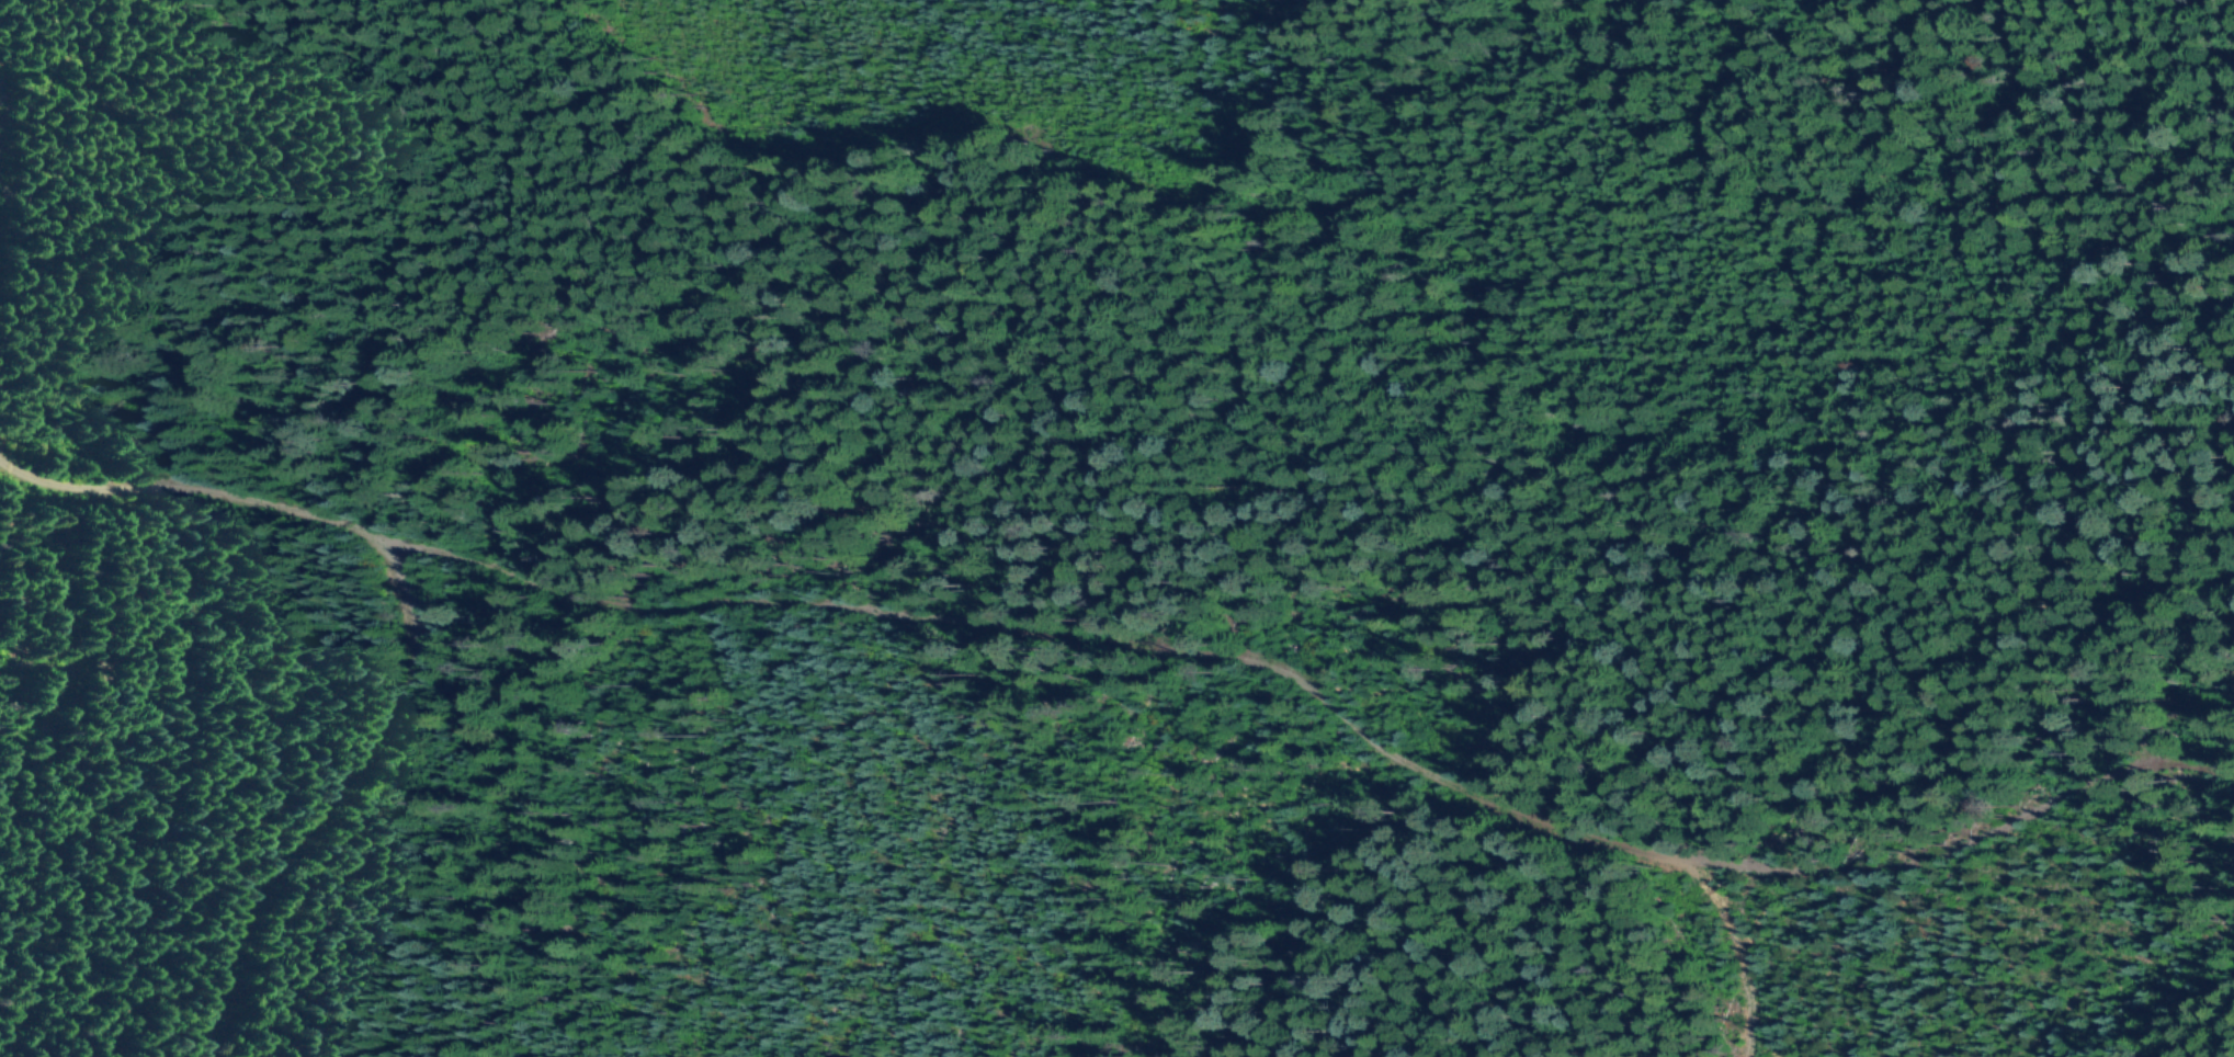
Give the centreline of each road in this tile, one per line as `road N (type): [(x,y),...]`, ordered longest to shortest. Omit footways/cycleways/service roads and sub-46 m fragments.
road 1 (track): [(395,543),(634,603),(823,599),(1243,659),(1318,700),(1413,771),(1600,843),(1687,862),(1777,870),(1894,865),(1952,850),(2108,774),(2167,763),(2233,775)]
road 2 (track): [(207,1056),(231,937),(413,658),(416,617),(395,543),(237,493),(16,469),(0,454)]

